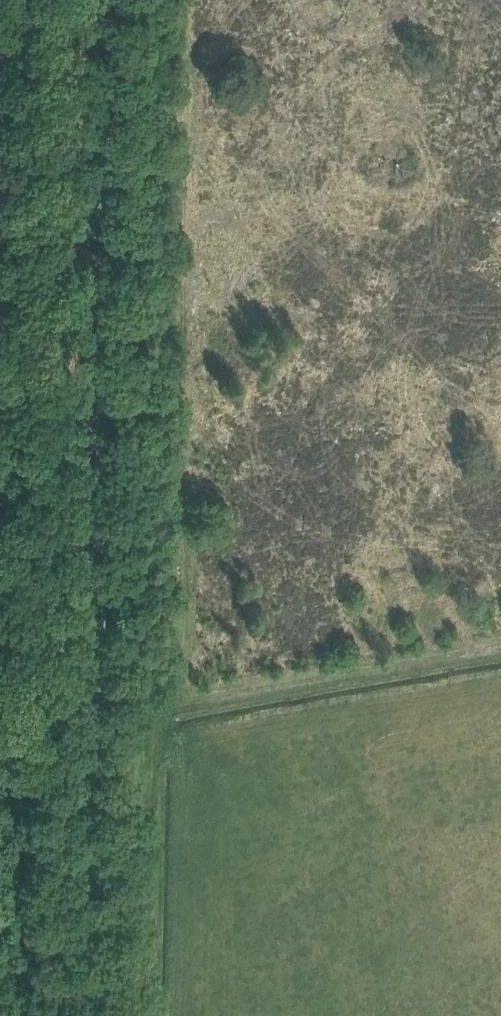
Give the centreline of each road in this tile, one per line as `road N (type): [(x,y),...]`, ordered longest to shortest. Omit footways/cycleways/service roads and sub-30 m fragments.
road 1 (unclassified): [(87,1015),(105,0)]

